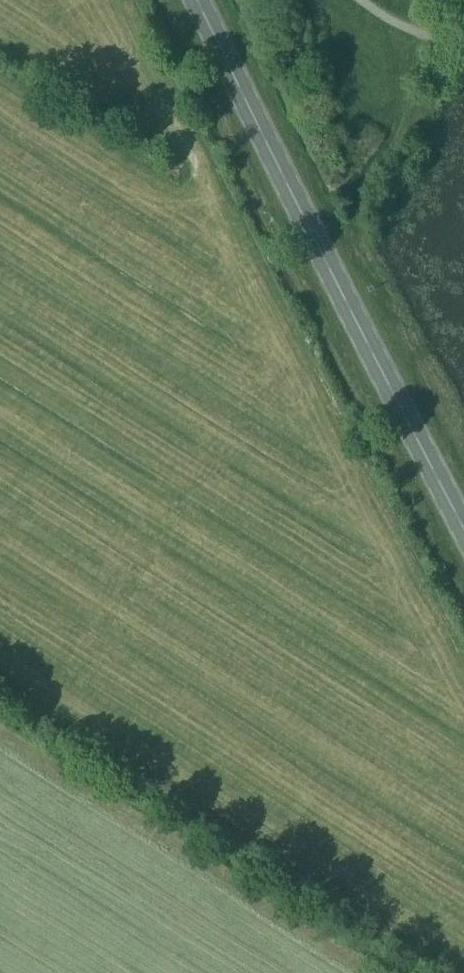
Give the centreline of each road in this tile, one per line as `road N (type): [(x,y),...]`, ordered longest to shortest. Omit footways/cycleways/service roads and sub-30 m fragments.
road 1 (primary): [(463,528),(200,0)]

